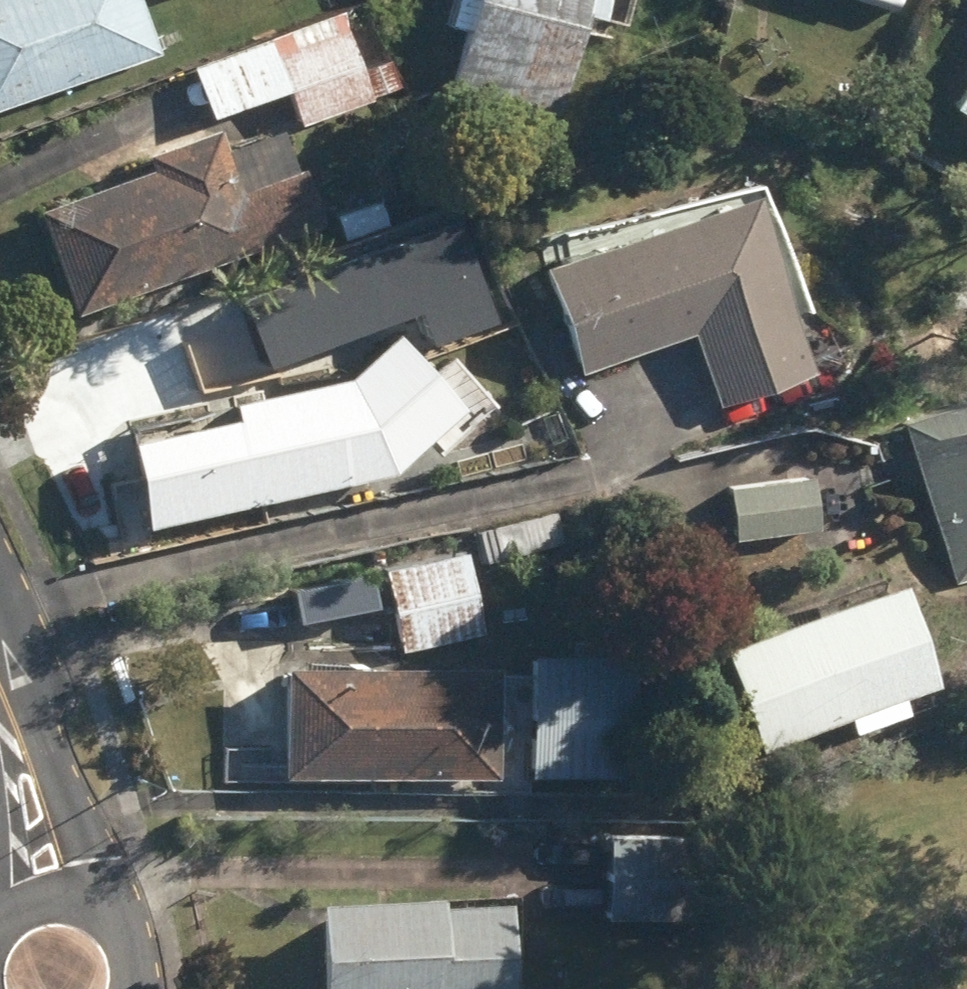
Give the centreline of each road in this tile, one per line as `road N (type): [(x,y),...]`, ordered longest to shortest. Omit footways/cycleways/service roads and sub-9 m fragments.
road 1 (residential): [(0,707),(56,897)]
road 2 (residential): [(56,897),(79,900),(119,925),(132,946),(136,988)]

